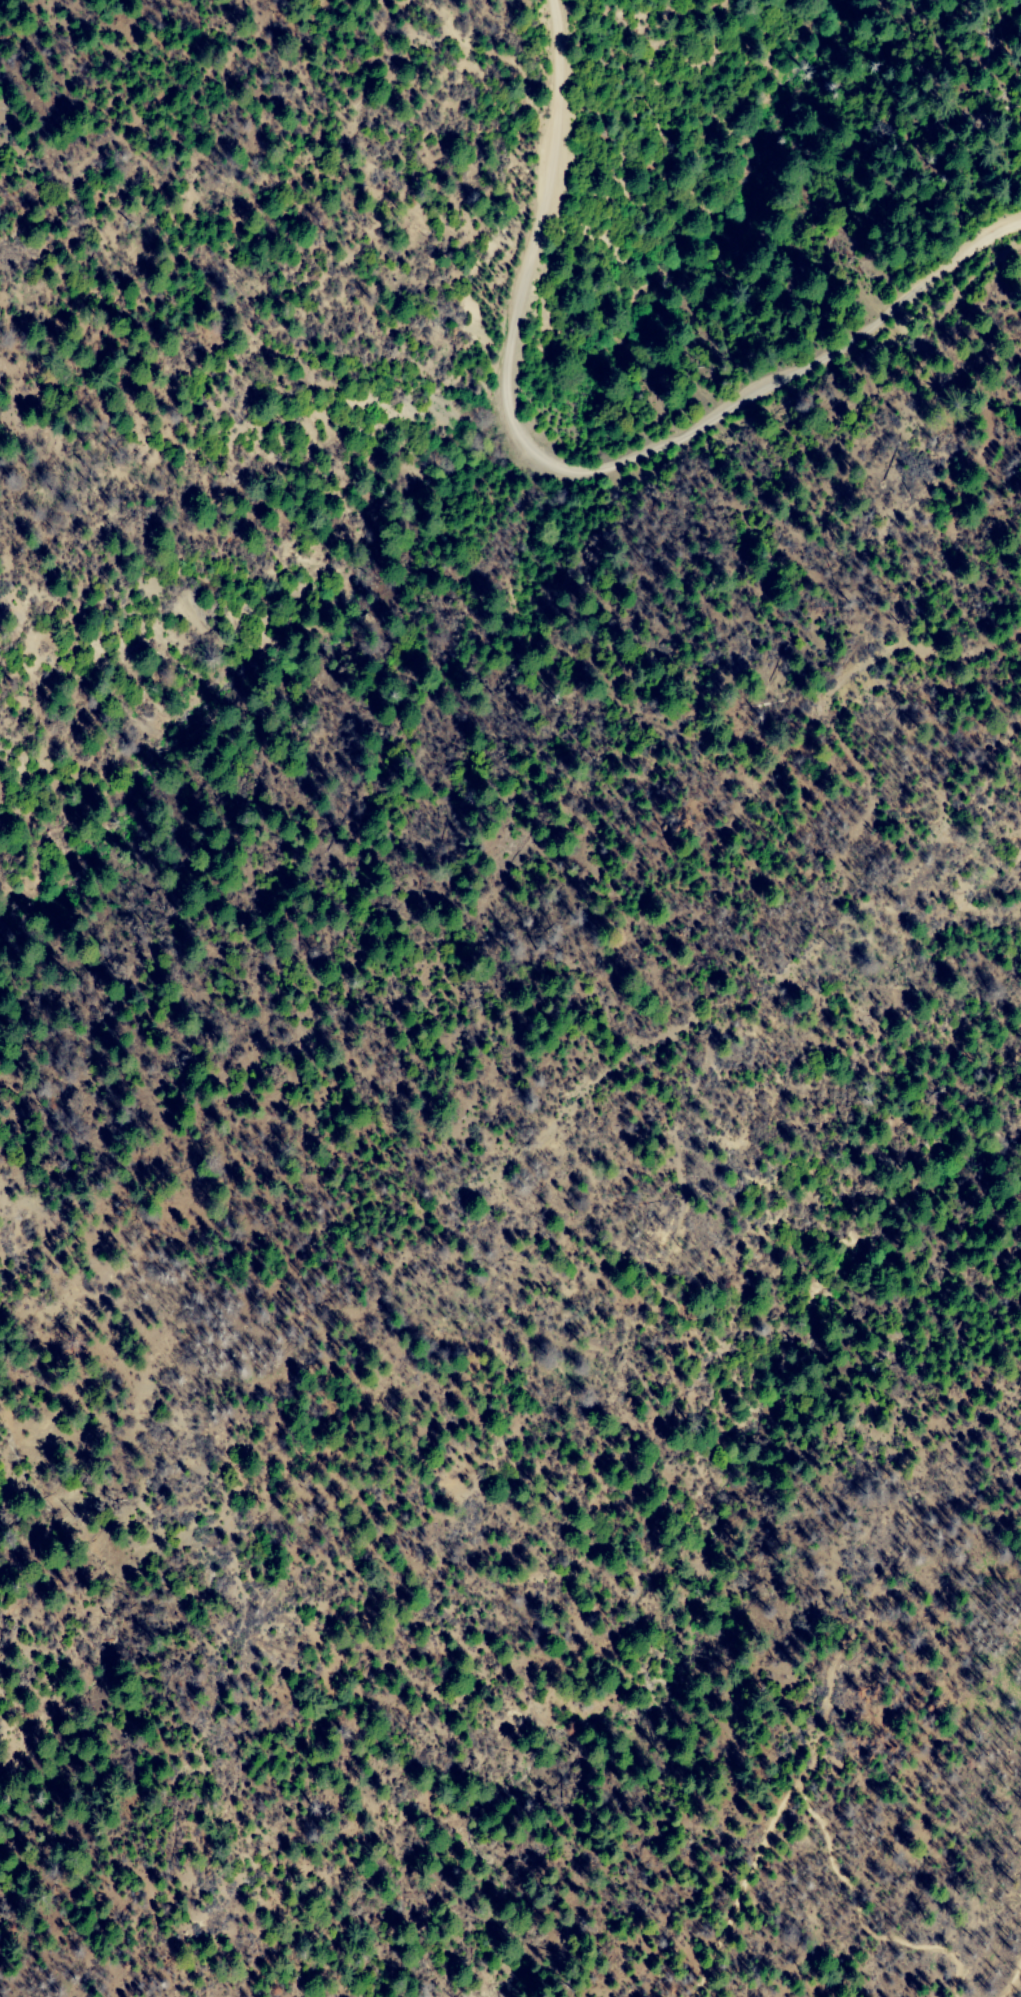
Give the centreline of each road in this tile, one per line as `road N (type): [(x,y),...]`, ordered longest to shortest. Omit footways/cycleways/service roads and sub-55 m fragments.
road 1 (residential): [(552,0),(559,58),(553,169),(508,364),(520,432),(563,471),(622,474),(665,459),(763,393),(843,357),(985,245),(1020,227)]

